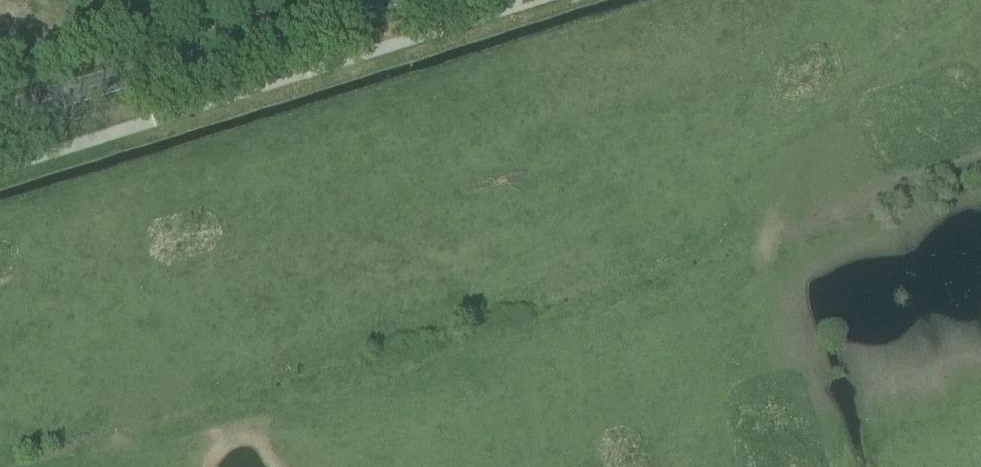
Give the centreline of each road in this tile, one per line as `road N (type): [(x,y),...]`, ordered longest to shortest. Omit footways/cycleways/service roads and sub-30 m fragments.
road 1 (secondary): [(0,116),(395,0)]

